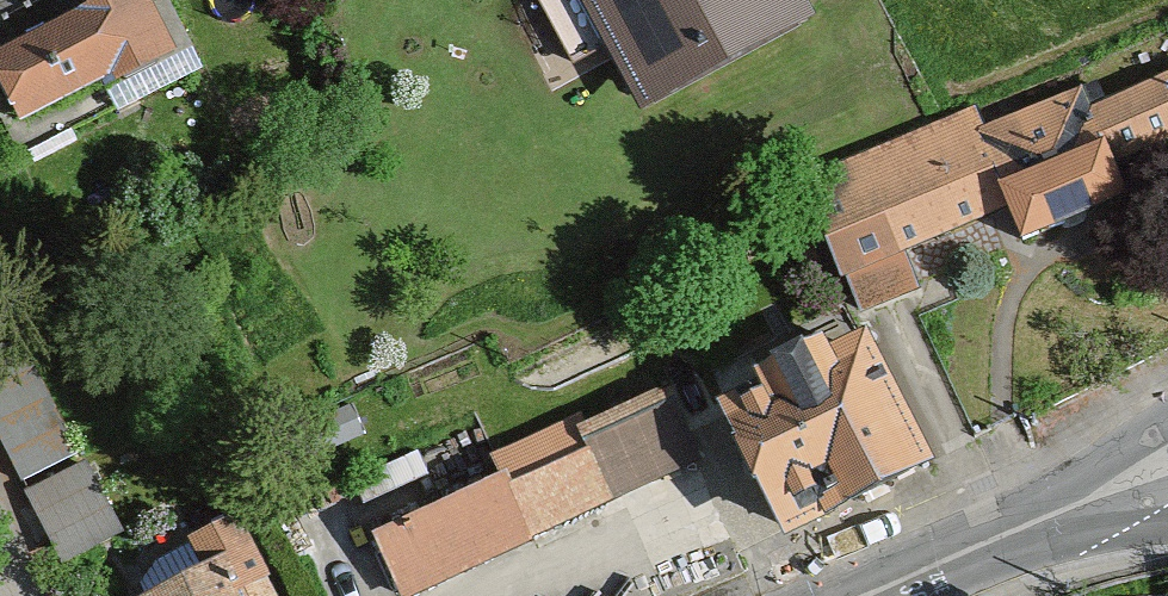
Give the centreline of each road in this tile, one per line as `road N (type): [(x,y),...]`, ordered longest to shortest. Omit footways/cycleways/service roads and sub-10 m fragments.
road 1 (residential): [(1167,436),(1110,475),(855,595)]

